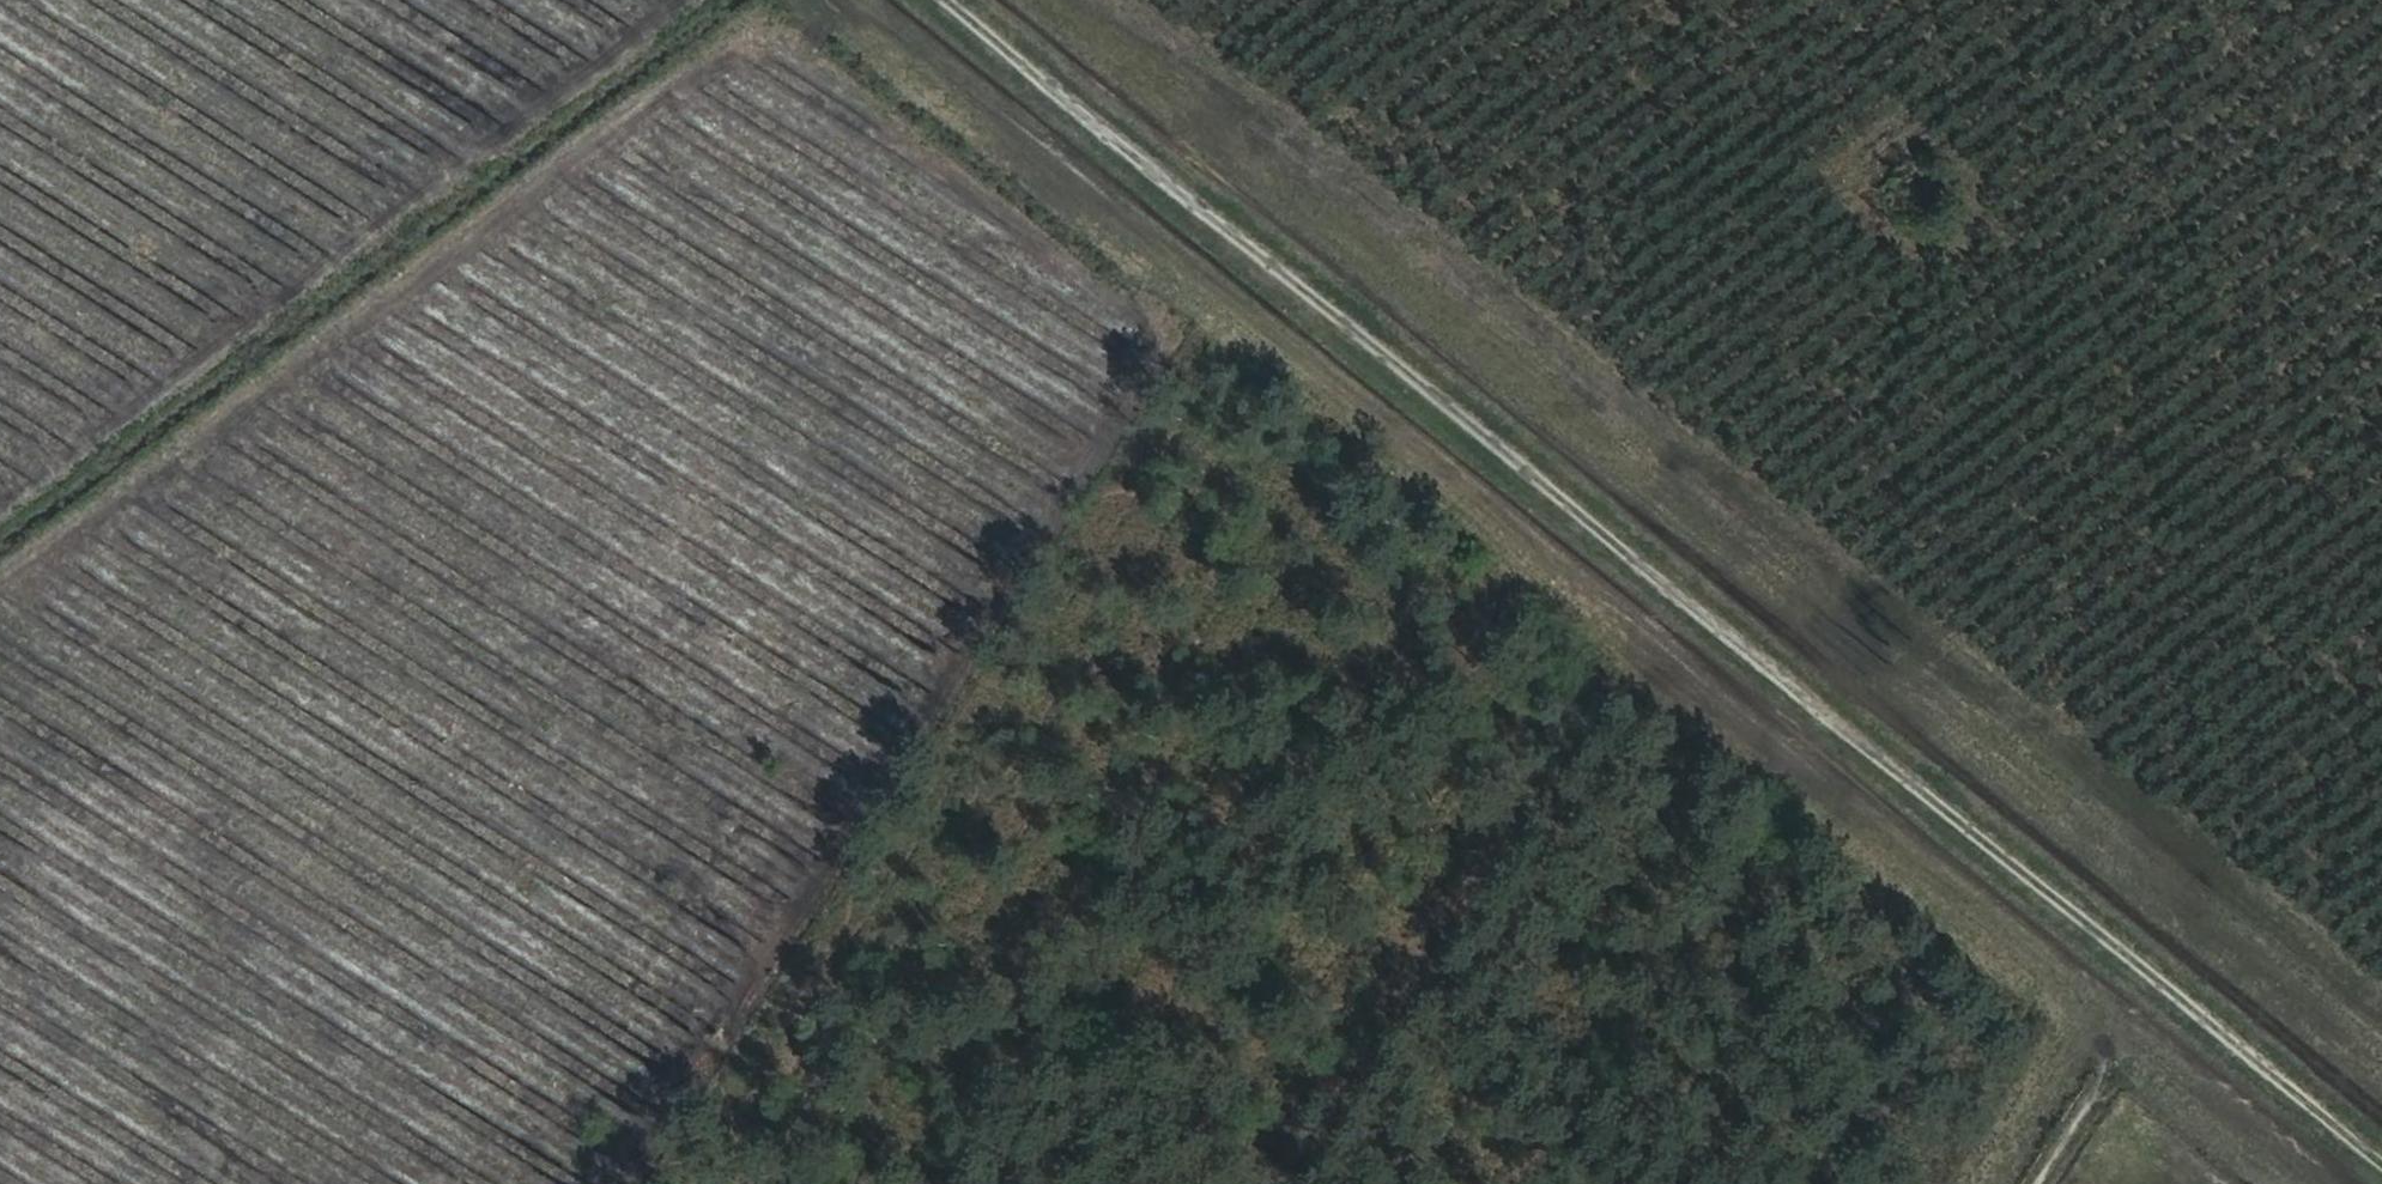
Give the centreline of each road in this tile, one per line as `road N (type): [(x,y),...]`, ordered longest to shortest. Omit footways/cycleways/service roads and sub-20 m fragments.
road 1 (track): [(2381,1137),(942,0)]

